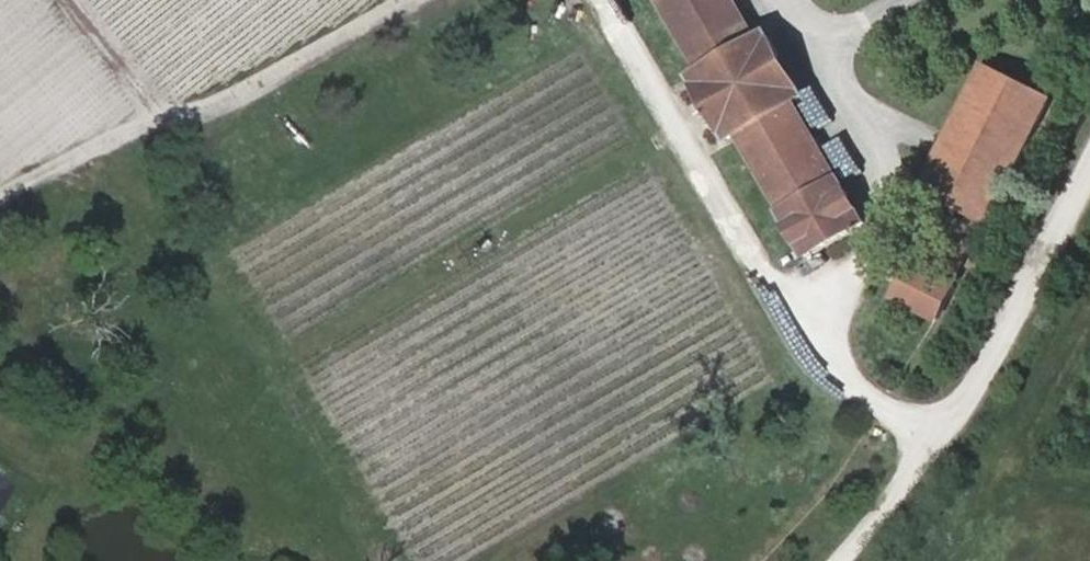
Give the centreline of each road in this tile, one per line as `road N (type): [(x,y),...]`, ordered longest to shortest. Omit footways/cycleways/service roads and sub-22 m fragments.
road 1 (residential): [(1089,186),(948,447)]
road 2 (track): [(163,103),(196,113),(418,0)]
road 3 (track): [(0,184),(163,103)]
road 4 (track): [(948,447),(849,560)]
road 5 (track): [(79,0),(163,103)]

